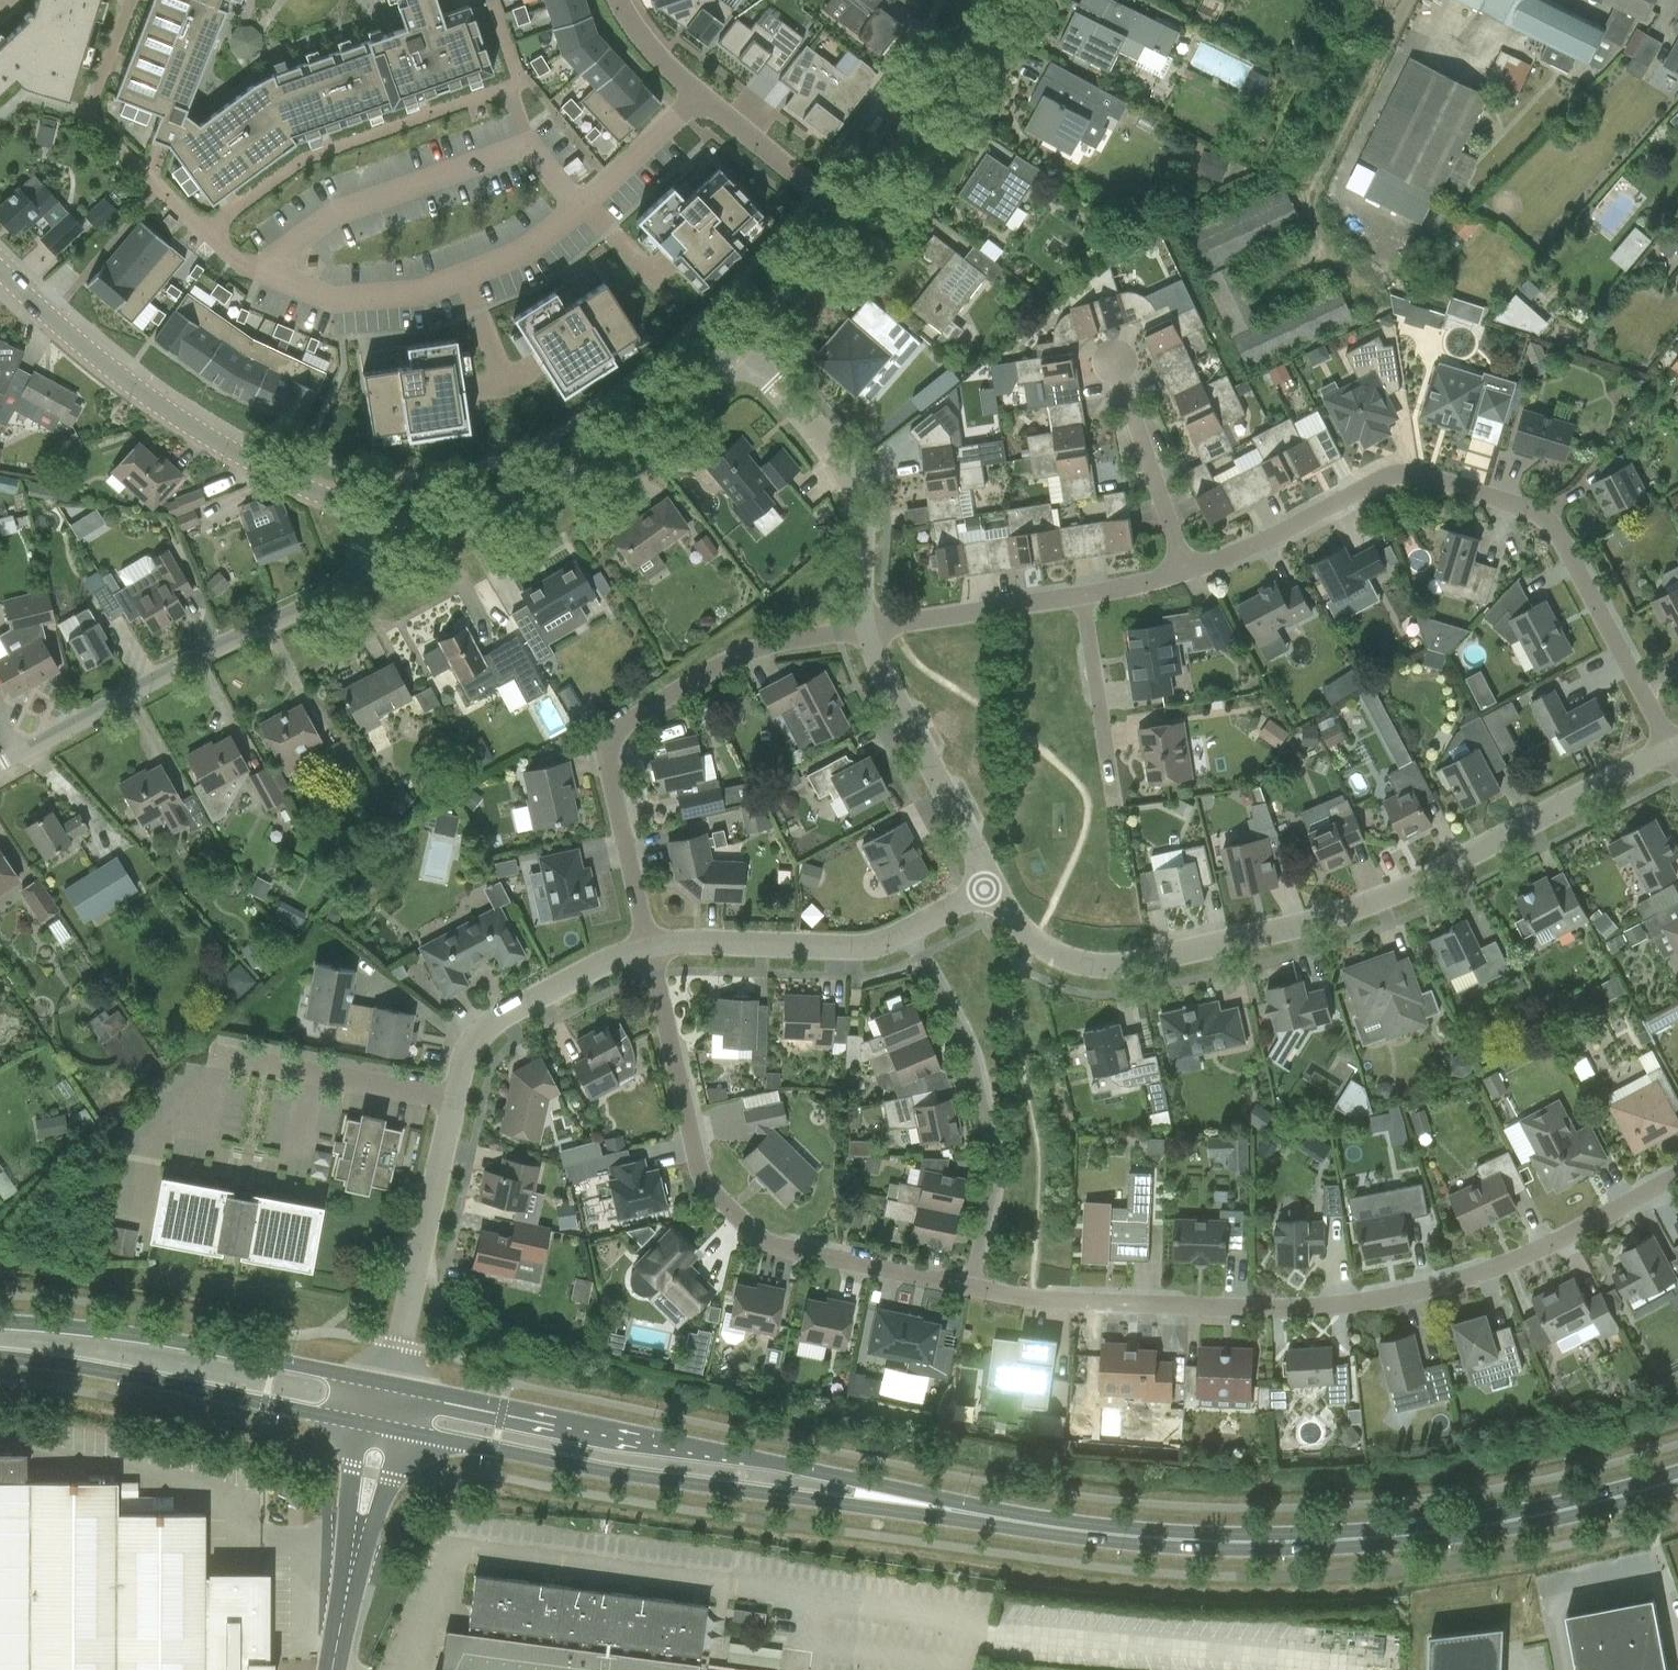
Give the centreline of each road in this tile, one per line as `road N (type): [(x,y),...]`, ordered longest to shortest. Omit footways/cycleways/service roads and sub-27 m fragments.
road 1 (secondary): [(892,1499),(1088,1533),(1244,1542),(1461,1529),(1677,1480)]
road 2 (residential): [(1671,749),(1384,909),(1118,967),(1074,962),(1036,942),(992,887)]
road 3 (residential): [(1677,1177),(1506,1263),(1382,1301),(1277,1310),(1033,1300),(971,1287)]
road 4 (residential): [(1671,749),(1546,516),(1400,471),(1271,539),(1186,573)]
road 5 (residential): [(391,1385),(453,1101),(475,1044),(501,1017),(600,960),(648,948)]
road 6 (residential): [(971,1287),(763,1242),(702,1179),(648,948)]
road 7 (secondary): [(892,1499),(797,1469),(391,1385)]
road 8 (residential): [(648,948),(604,754),(613,730),(745,650),(866,631)]
road 9 (secondary): [(401,1429),(614,1473),(892,1499)]
road 10 (residential): [(0,768),(355,575),(386,512)]
road 11 (residential): [(386,512),(307,488),(126,381),(0,267)]
road 12 (residential): [(209,234),(273,278),(349,300),(421,295),(523,255),(578,208)]
road 13 (residential): [(739,350),(593,472),(482,511),(386,512)]
road 14 (residential): [(209,234),(314,155),(510,88),(528,145)]
road 15 (secondary): [(391,1385),(148,1338),(0,1323)]
road 16 (residential): [(971,1287),(994,1129),(986,1081),(956,1014),(905,935)]
road 17 (secondary): [(0,1355),(363,1420)]
road 18 (residential): [(866,631),(861,518),(840,462),(739,350)]
road 19 (residential): [(131,0),(88,113),(209,234)]
road 20 (residential): [(992,887),(866,631)]
road 21 (residential): [(856,220),(937,111),(995,0)]
road 22 (residential): [(648,948),(865,947),(905,935)]
road 23 (track): [(1330,254),(1312,220),(1313,188),(1387,49)]
road 24 (residential): [(1186,573),(1115,362)]
road 25 (residential): [(866,631),(1083,598)]
road 26 (residential): [(1115,807),(1083,598)]
road 27 (residential): [(856,220),(699,96)]
road 28 (residential): [(739,350),(856,220)]
road 29 (residential): [(578,208),(699,96)]
road 30 (unclassified): [(330,1669),(358,1539)]
road 31 (residential): [(699,96),(618,0)]

